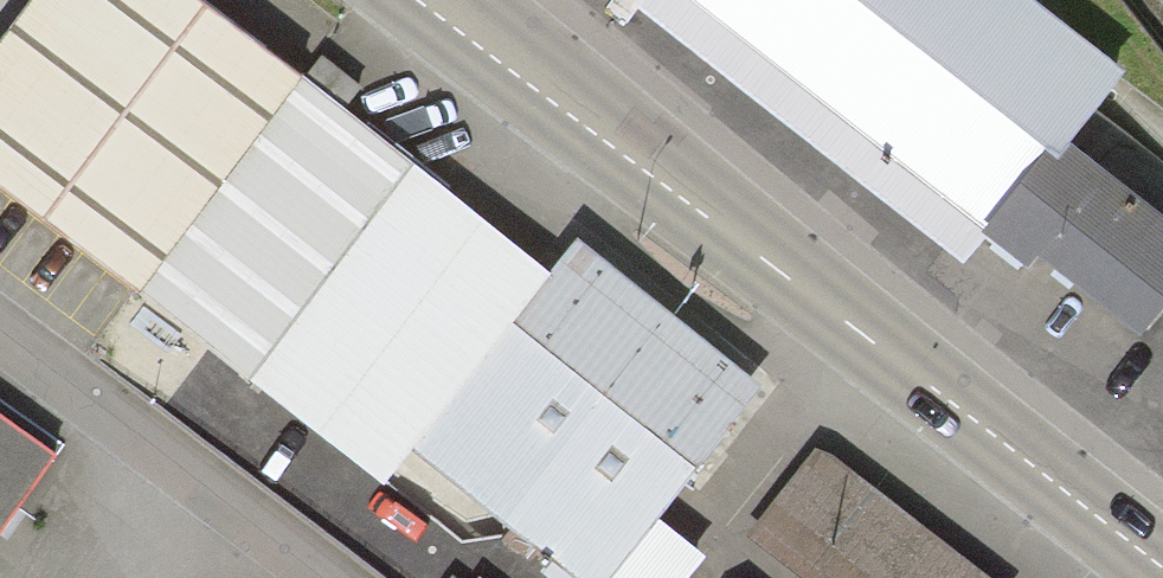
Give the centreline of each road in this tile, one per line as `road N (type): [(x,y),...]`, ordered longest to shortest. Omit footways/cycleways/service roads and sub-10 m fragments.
road 1 (primary): [(420,0),(1162,567)]
road 2 (residential): [(0,353),(296,577)]

